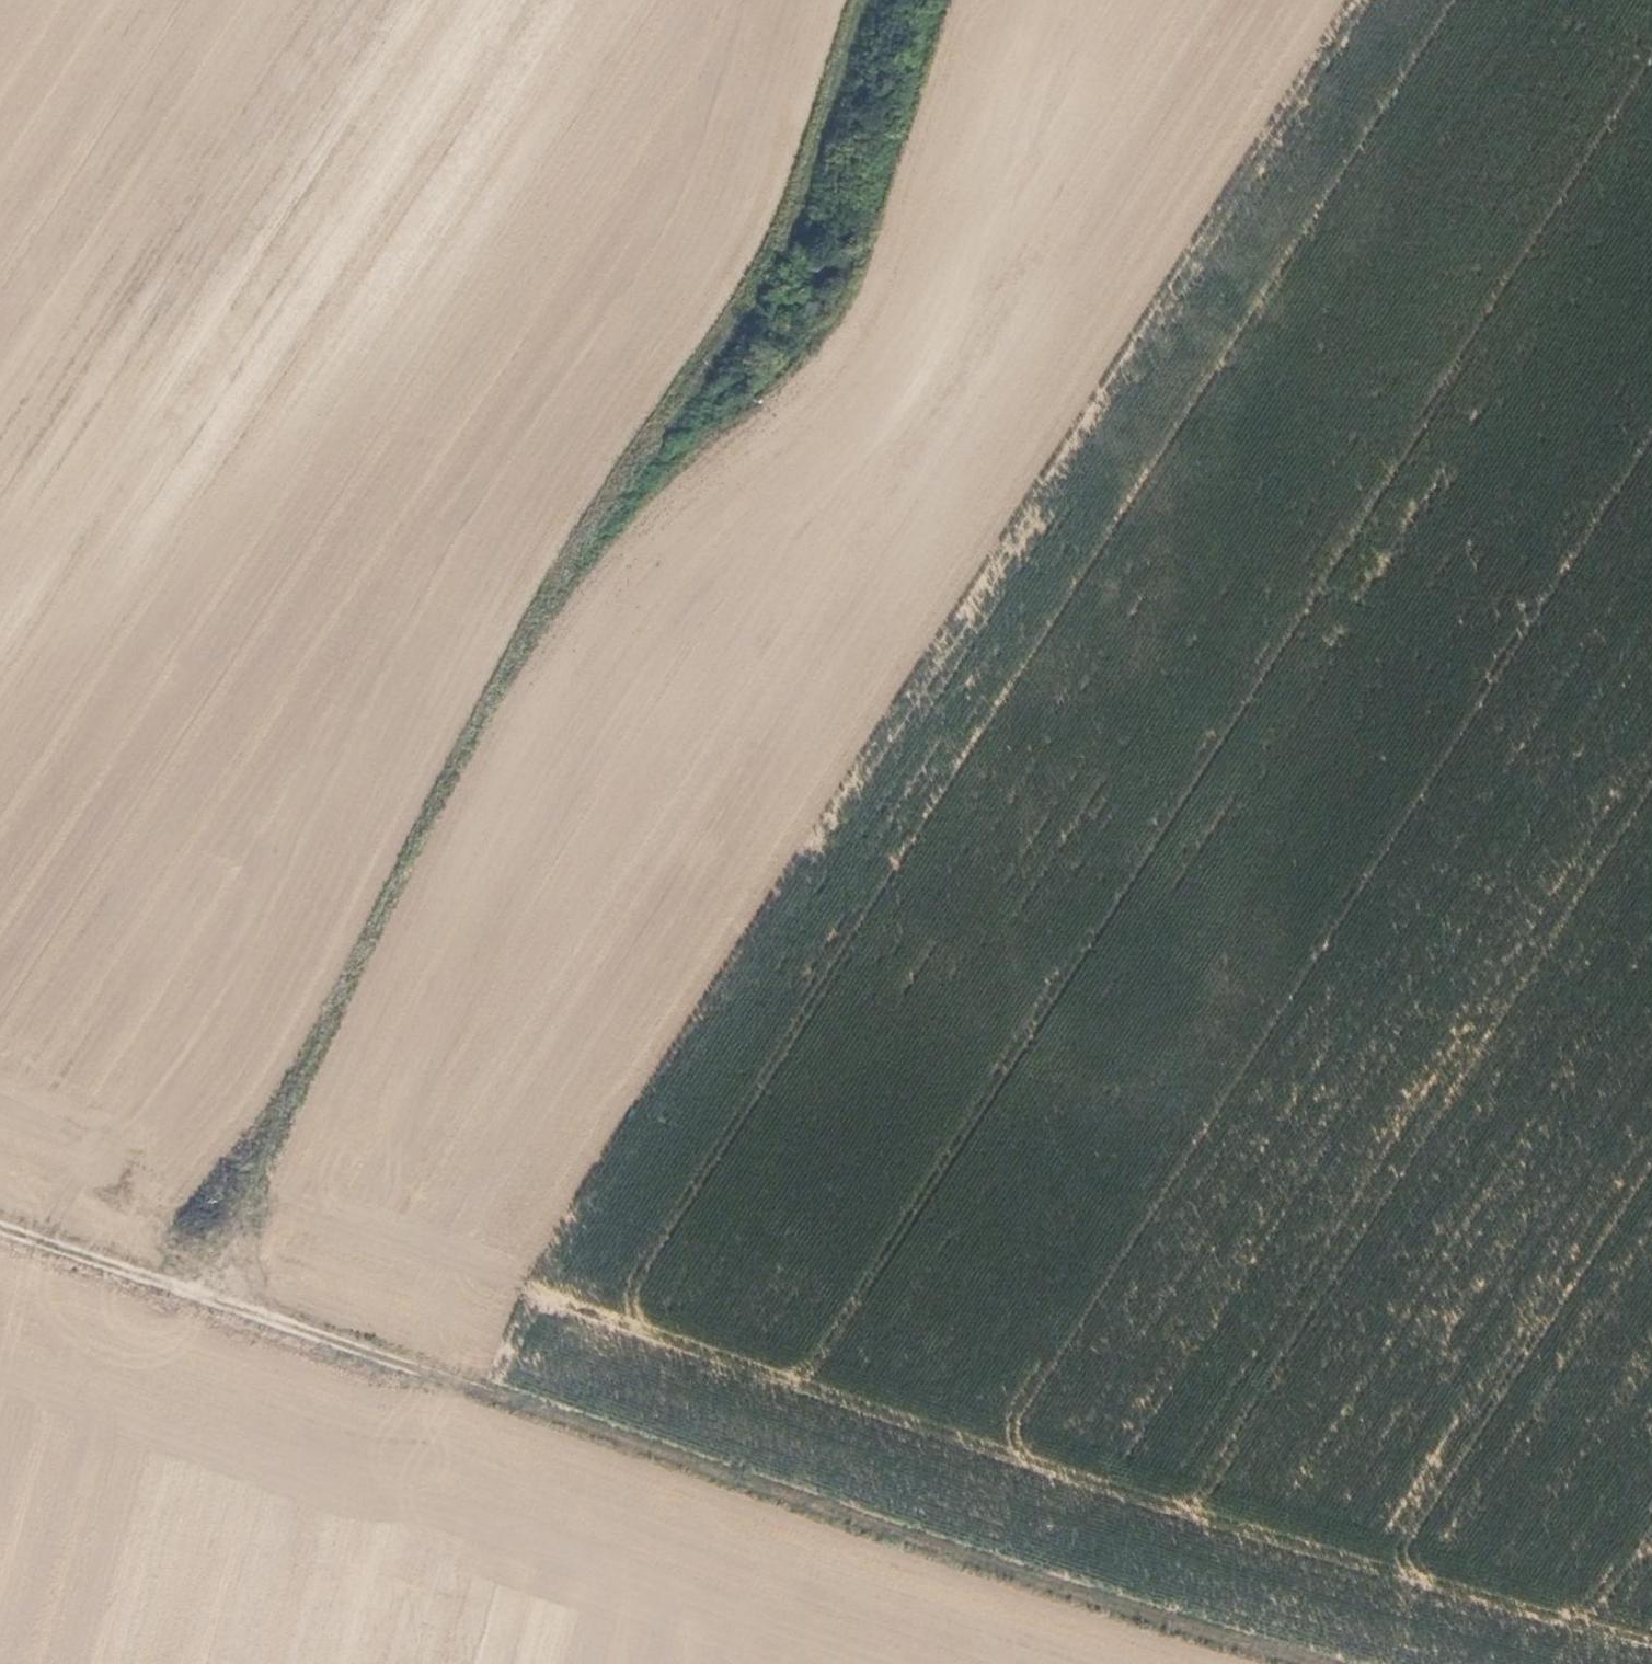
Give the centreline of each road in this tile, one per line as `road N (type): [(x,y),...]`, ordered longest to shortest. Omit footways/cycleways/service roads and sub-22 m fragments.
road 1 (track): [(1342,1663),(0,1227)]

